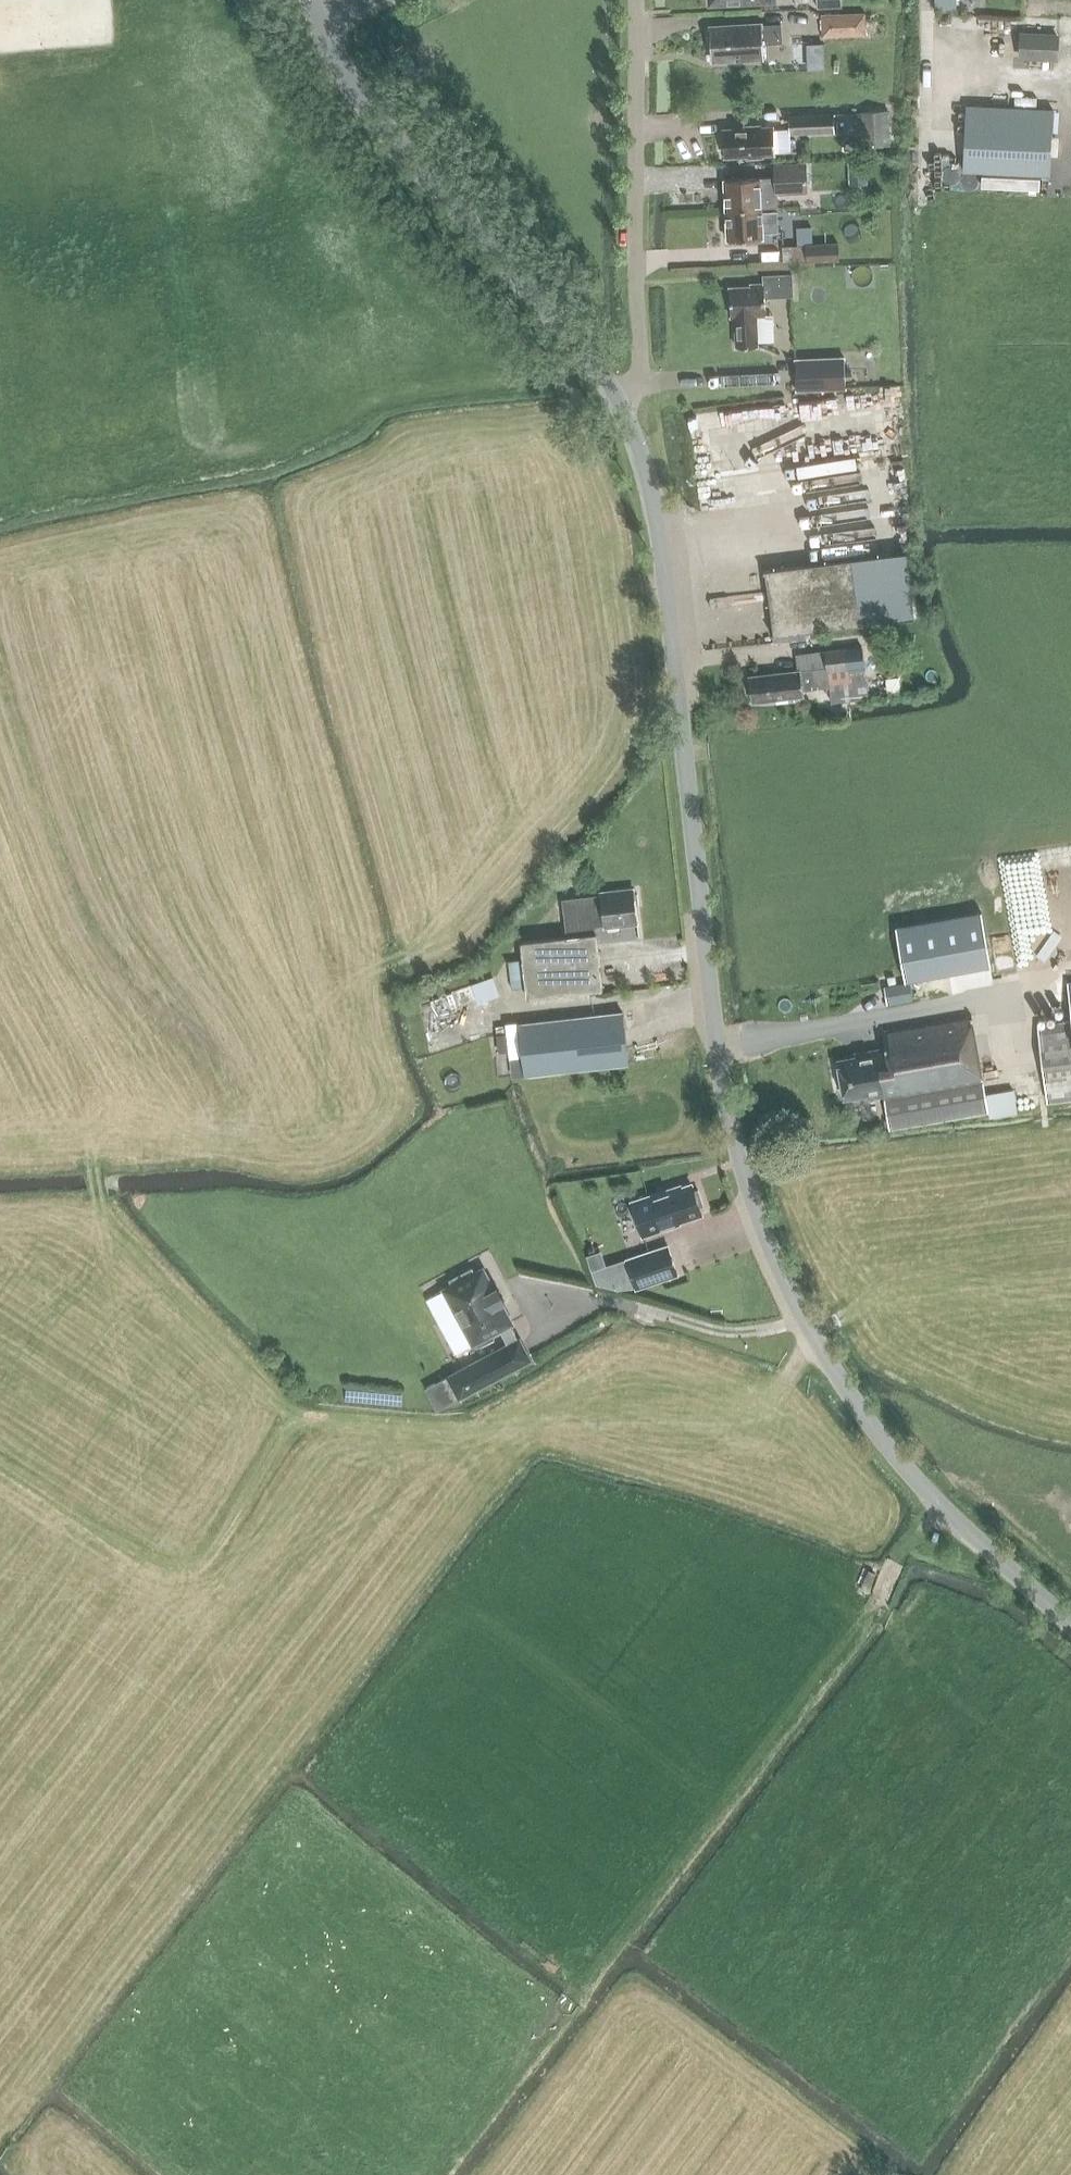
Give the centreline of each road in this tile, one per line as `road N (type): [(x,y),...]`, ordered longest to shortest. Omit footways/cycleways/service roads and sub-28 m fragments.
road 1 (tertiary): [(1070,1622),(889,1446),(814,1342),(778,1274),(750,1197),(717,1033),(662,535),(618,403)]
road 2 (tertiary): [(618,403),(357,94),(321,18)]
road 3 (residential): [(618,403),(638,387),(640,369),(633,0)]

